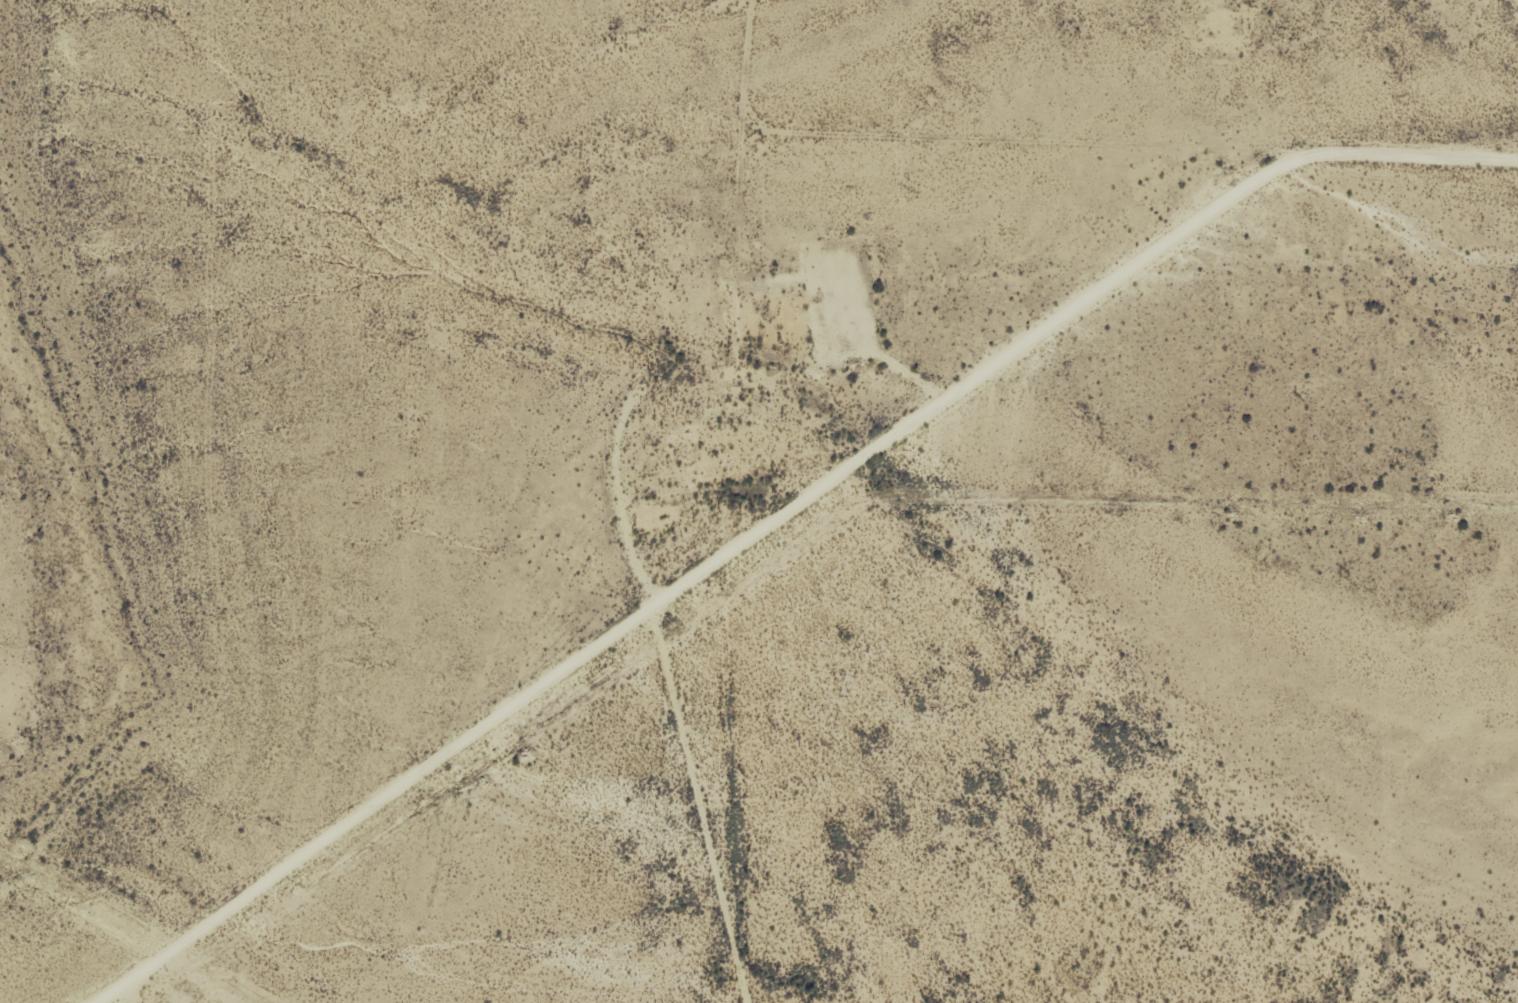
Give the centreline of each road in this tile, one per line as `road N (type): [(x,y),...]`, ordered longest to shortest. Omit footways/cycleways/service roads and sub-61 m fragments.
road 1 (track): [(1517,175),(1290,185),(695,579),(368,818),(92,1002)]

